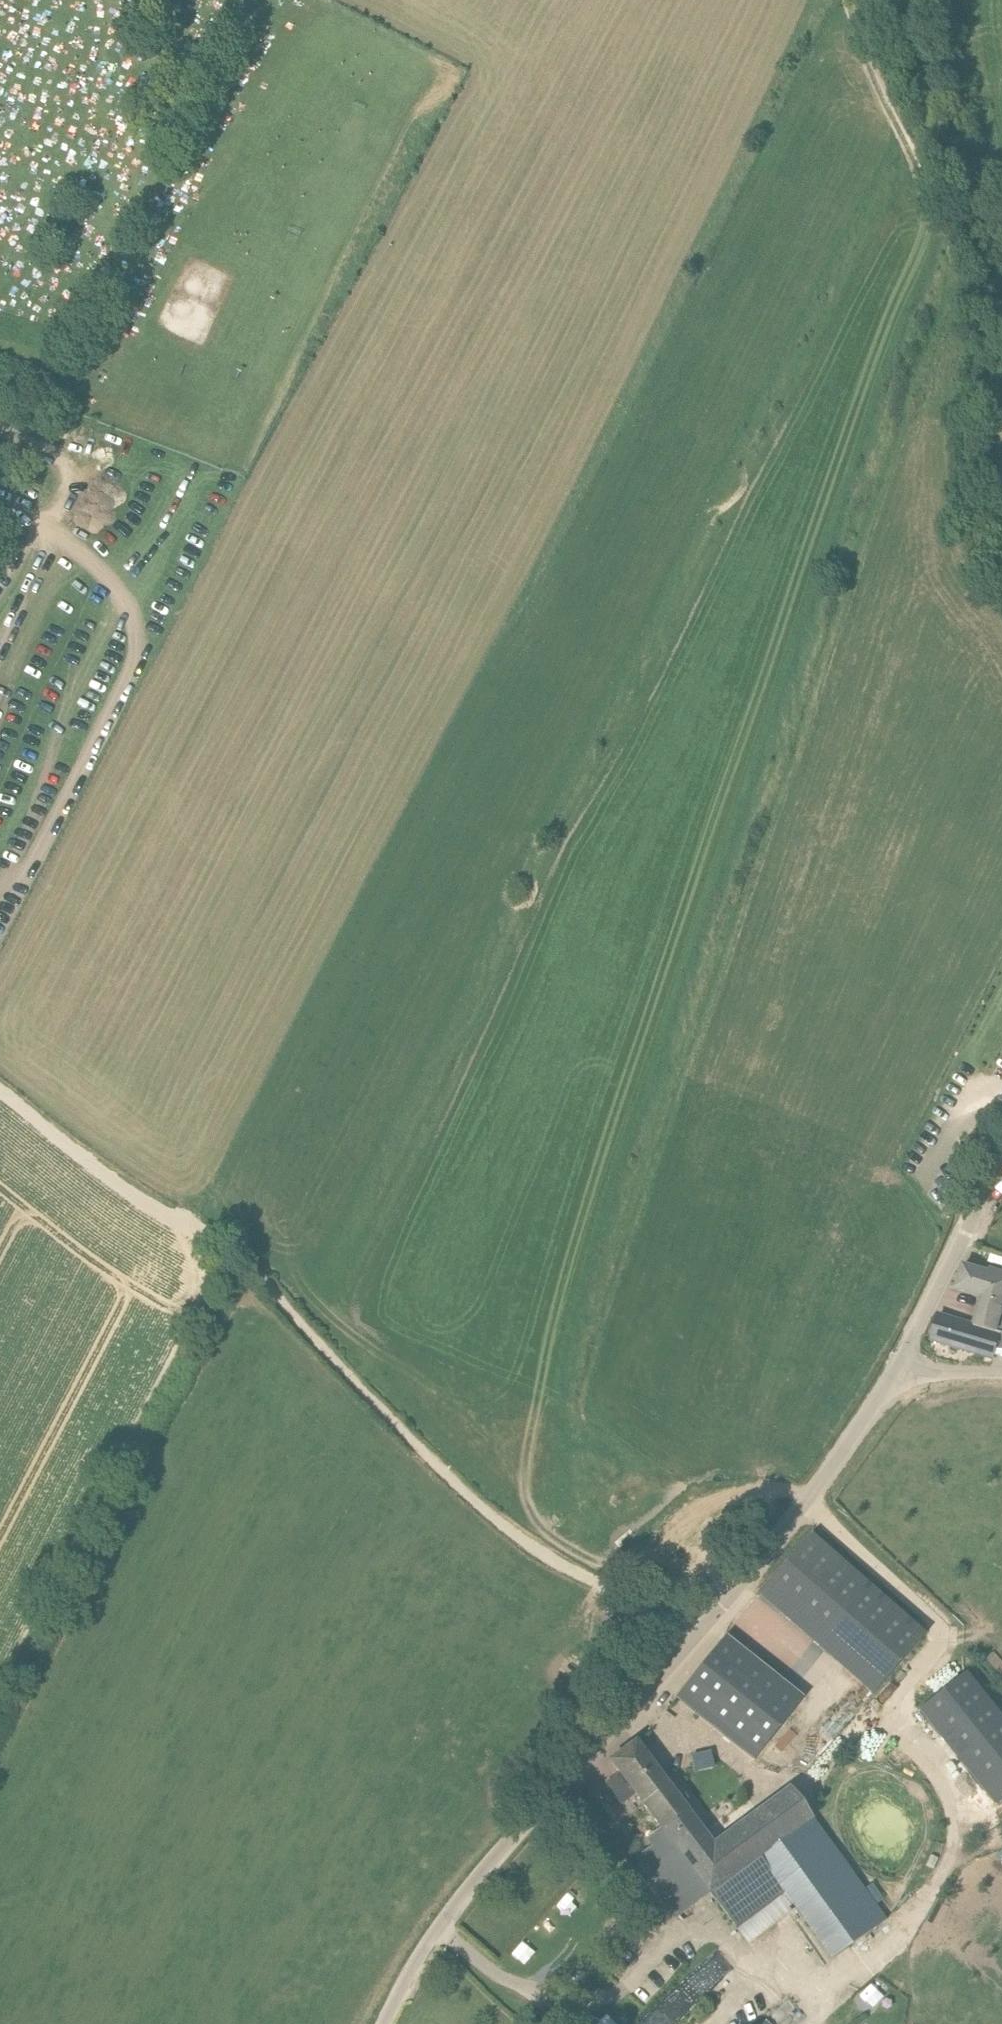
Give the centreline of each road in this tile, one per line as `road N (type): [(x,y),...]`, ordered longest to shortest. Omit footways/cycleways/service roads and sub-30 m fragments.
road 1 (unclassified): [(383,2023),(452,1909),(824,1479),(896,1370),(1001,1160)]
road 2 (track): [(0,1089),(124,1184),(252,1266),(493,1516),(557,1561),(696,1633)]

